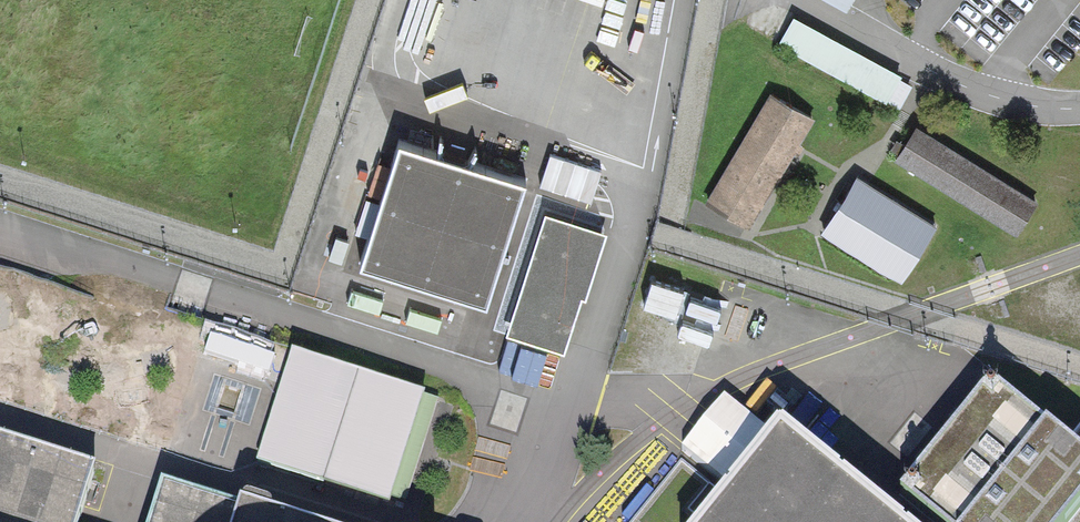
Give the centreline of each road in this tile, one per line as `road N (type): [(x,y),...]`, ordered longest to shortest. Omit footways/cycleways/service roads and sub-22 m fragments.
road 1 (unclassified): [(1079,108),(983,94),(900,56)]

